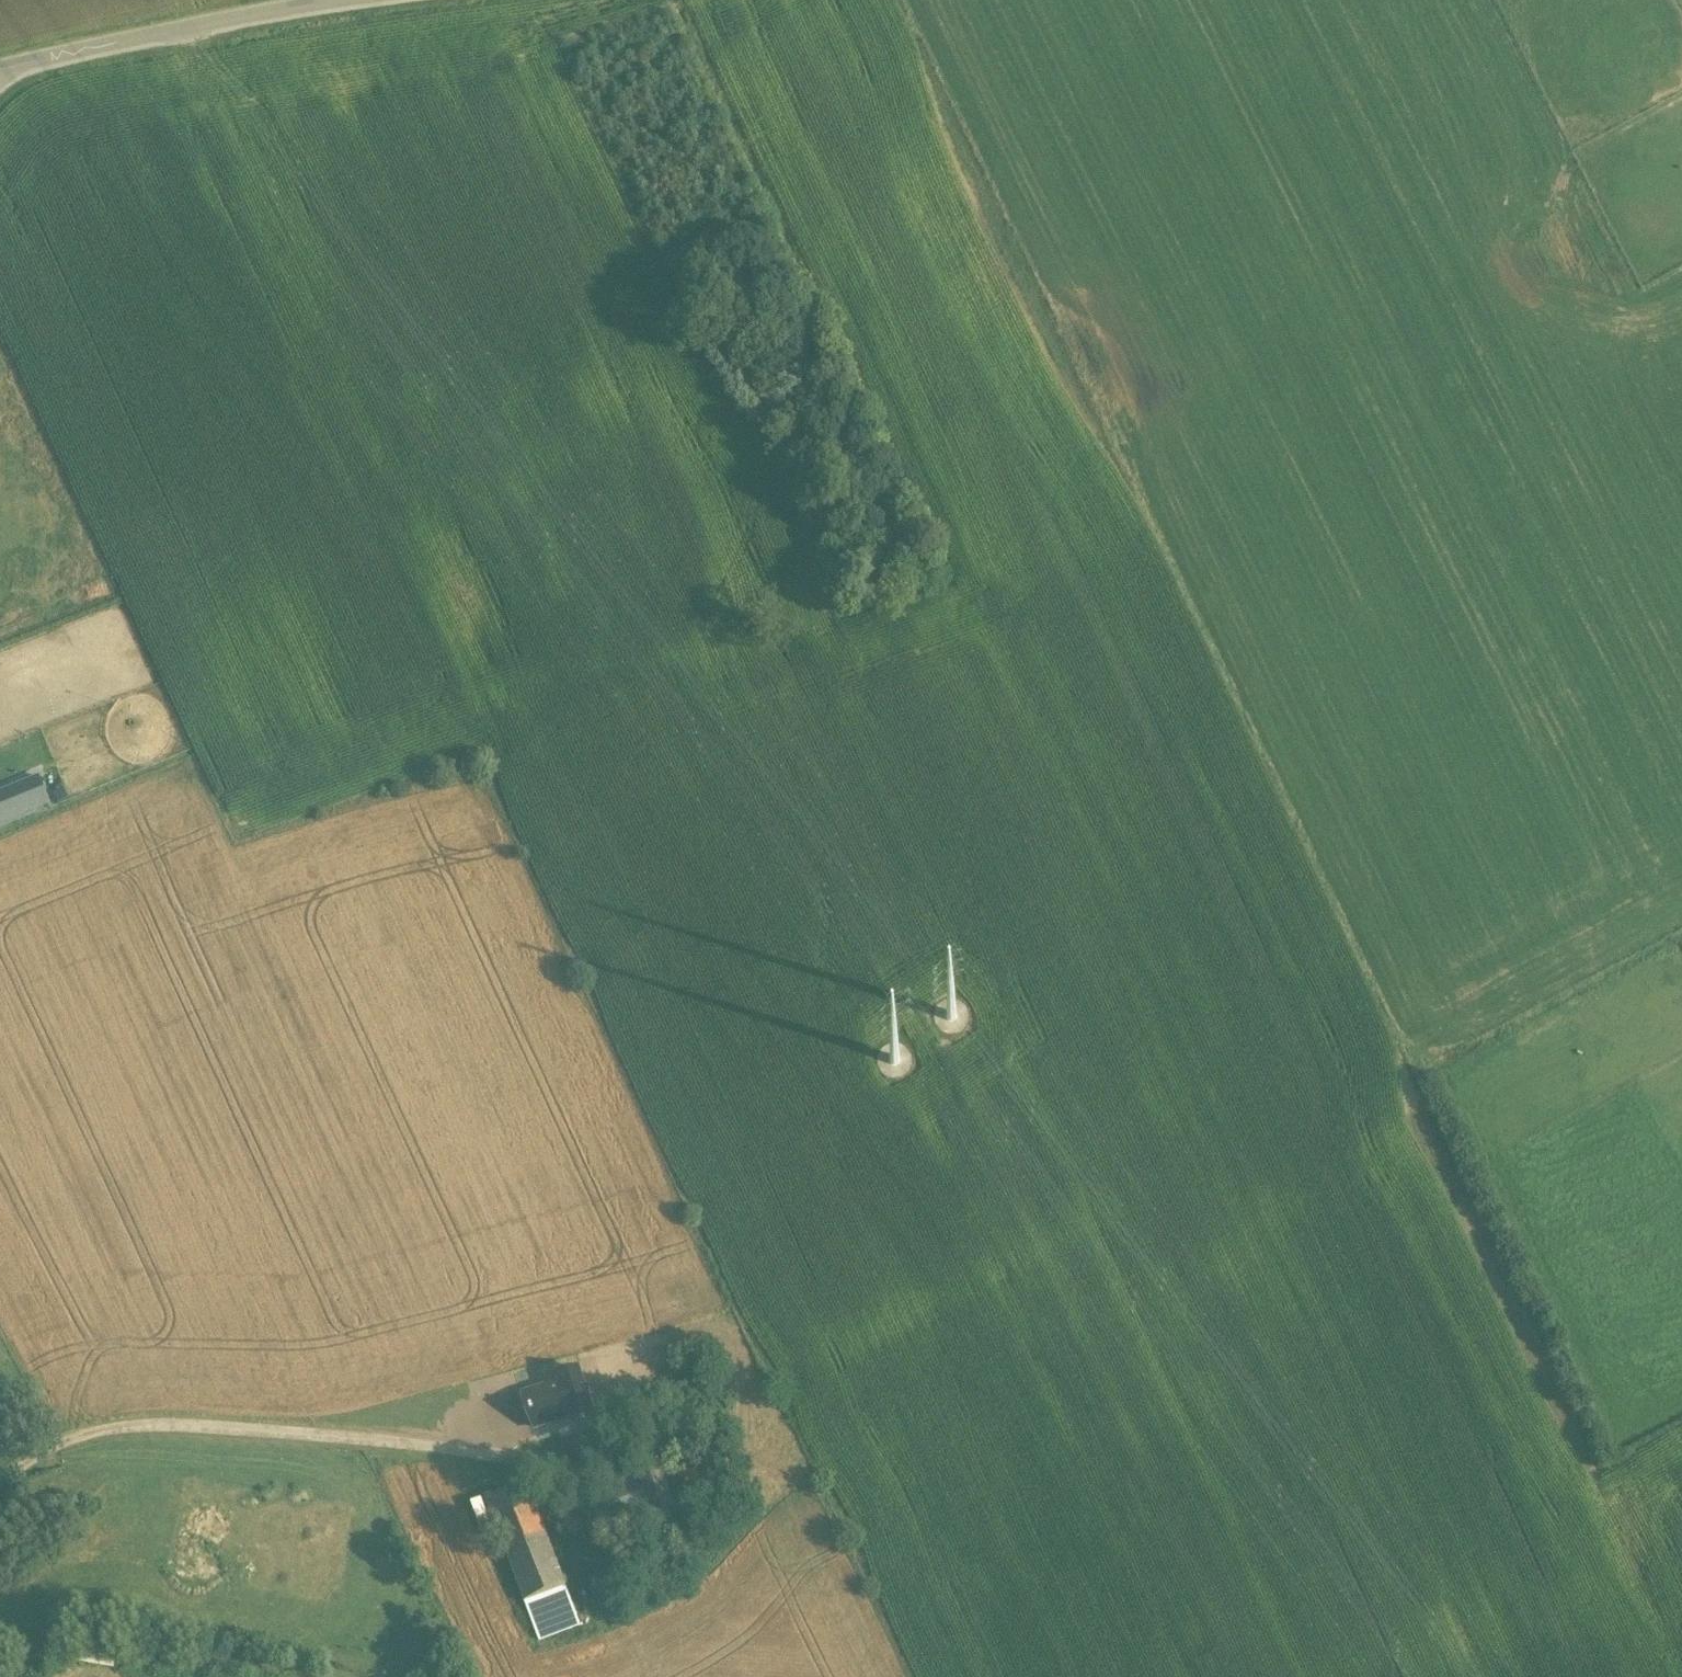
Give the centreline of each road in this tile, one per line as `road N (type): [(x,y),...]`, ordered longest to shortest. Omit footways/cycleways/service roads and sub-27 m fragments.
road 1 (unclassified): [(349,0),(0,68)]

